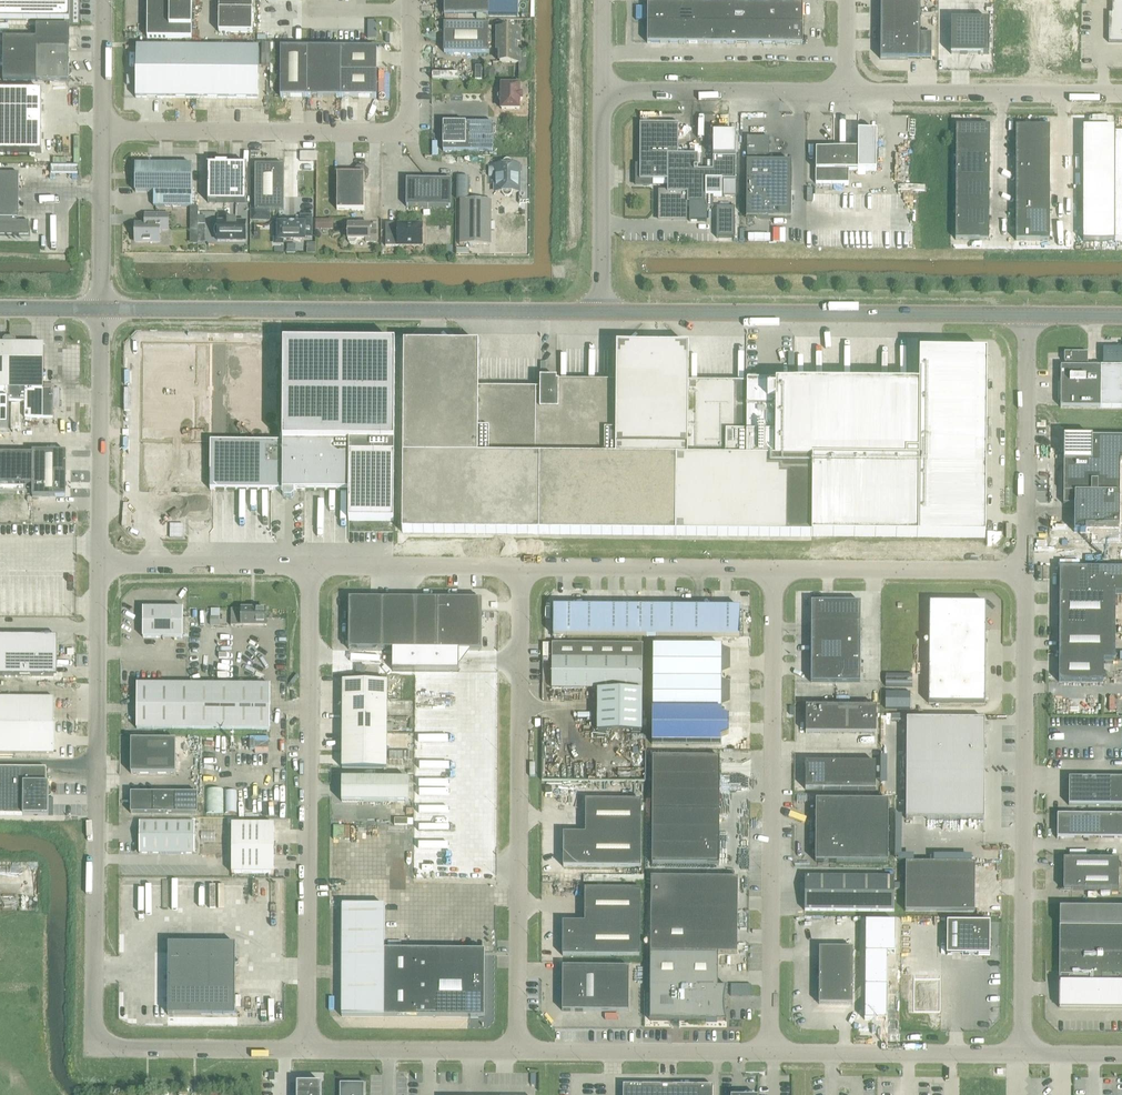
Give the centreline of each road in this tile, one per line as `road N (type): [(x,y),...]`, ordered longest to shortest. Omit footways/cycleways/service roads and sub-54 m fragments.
road 1 (unclassified): [(307,1050),(121,1048),(96,1030),(99,564)]
road 2 (tertiary): [(101,309),(601,312)]
road 3 (unclassified): [(307,1050),(310,565)]
road 4 (unclassified): [(517,1051),(521,567)]
road 5 (unclassified): [(770,1053),(773,569)]
road 6 (unclassified): [(1023,1054),(1026,570)]
road 7 (tertiary): [(601,312),(1028,315)]
road 8 (unclassified): [(410,0),(409,110),(391,131),(102,130)]
road 9 (unclassified): [(1121,95),(848,92)]
road 10 (unclassified): [(1026,570),(1028,315)]
road 11 (unclassified): [(99,564),(101,309)]
road 12 (unclassified): [(770,1053),(517,1051)]
road 13 (unclassified): [(1023,1054),(770,1053)]
road 14 (unclassified): [(773,569),(1026,570)]
road 15 (unclassified): [(521,567),(773,569)]
road 16 (unclassified): [(848,92),(605,91)]
road 17 (unclassified): [(601,312),(605,91)]
road 18 (unclassified): [(310,565),(521,567)]
road 19 (unclassified): [(99,564),(310,565)]
road 20 (unclassified): [(517,1051),(307,1050)]
road 21 (unclassified): [(101,309),(102,130)]
road 22 (unclassified): [(102,130),(103,0)]

